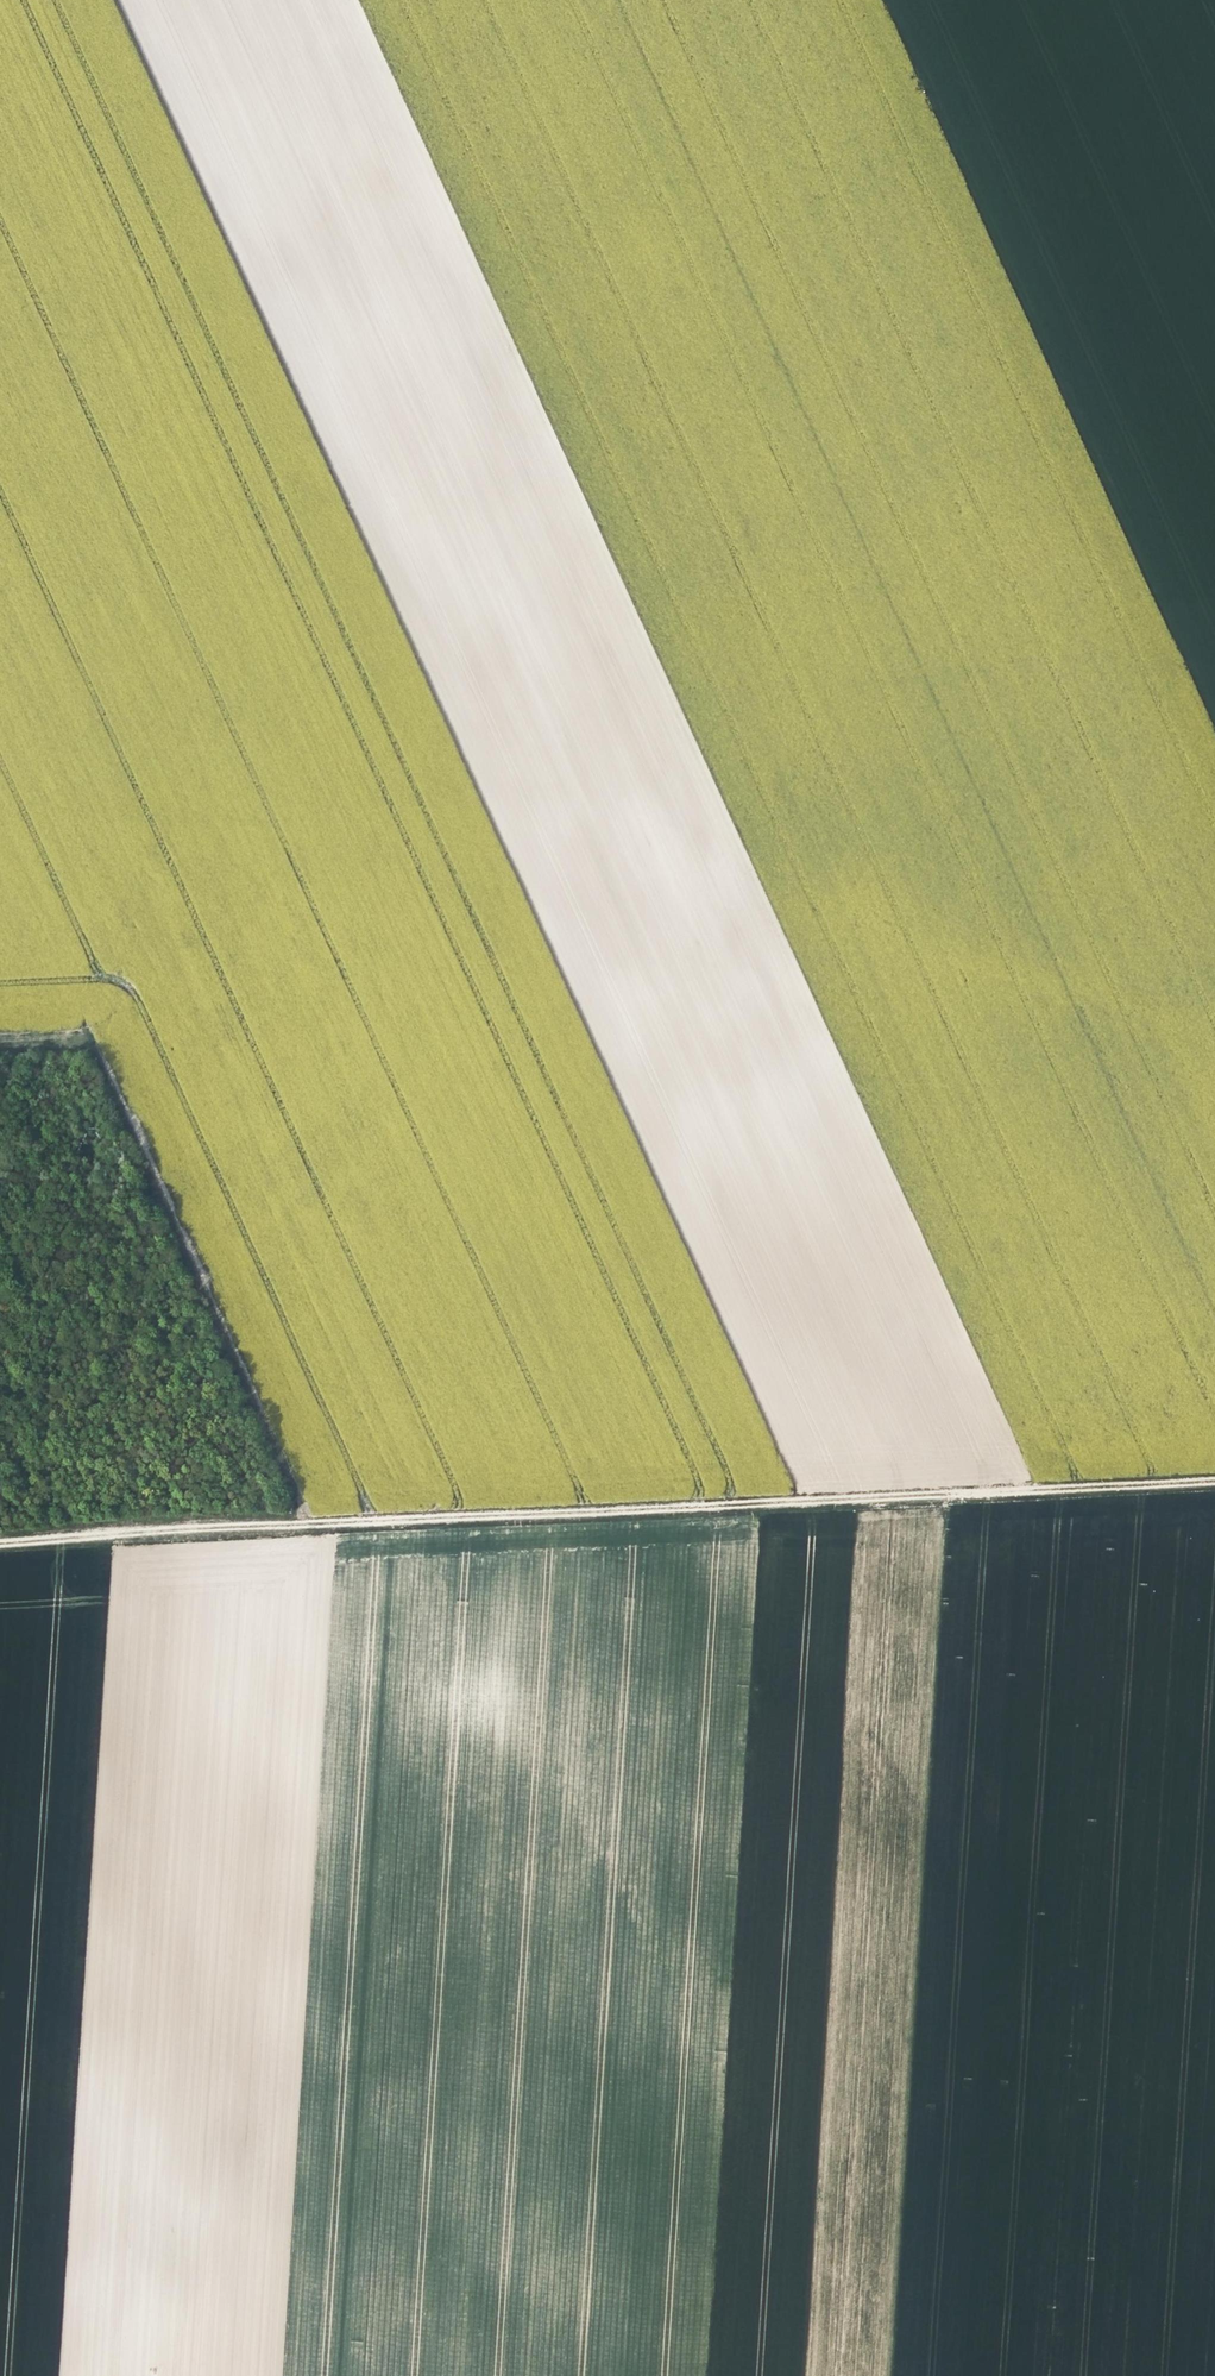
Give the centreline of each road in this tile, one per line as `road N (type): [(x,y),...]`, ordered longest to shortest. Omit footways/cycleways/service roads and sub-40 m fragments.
road 1 (track): [(0,1537),(1214,1481)]

